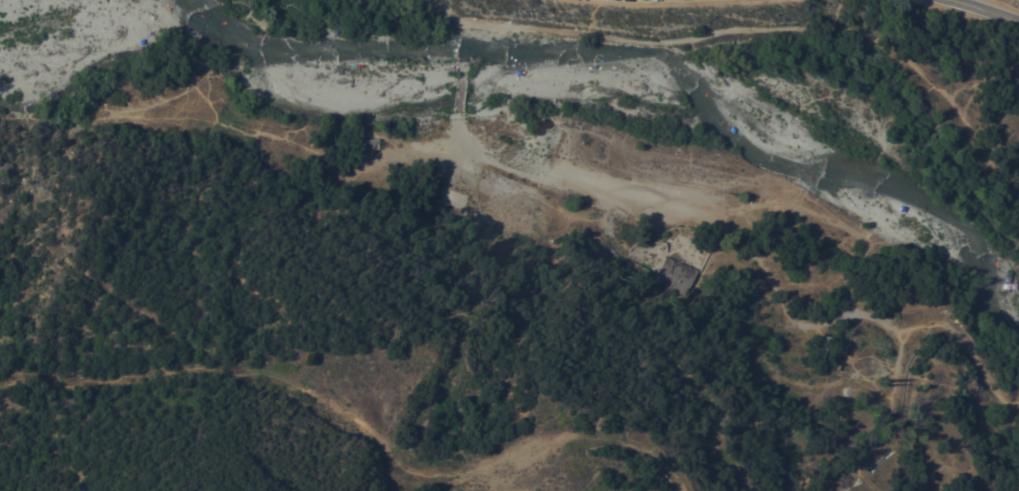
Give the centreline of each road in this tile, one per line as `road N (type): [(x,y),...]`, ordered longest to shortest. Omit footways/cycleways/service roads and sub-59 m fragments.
road 1 (residential): [(460,113),(470,146),(487,160),(593,203),(733,208)]
road 2 (track): [(903,340),(872,315),(813,330),(781,322),(752,292),(715,209)]
road 3 (track): [(903,340),(894,441),(834,490)]
road 4 (track): [(684,490),(648,450),(611,440),(582,445),(543,477)]
road 5 (track): [(903,340),(937,328),(967,342),(1018,421)]

